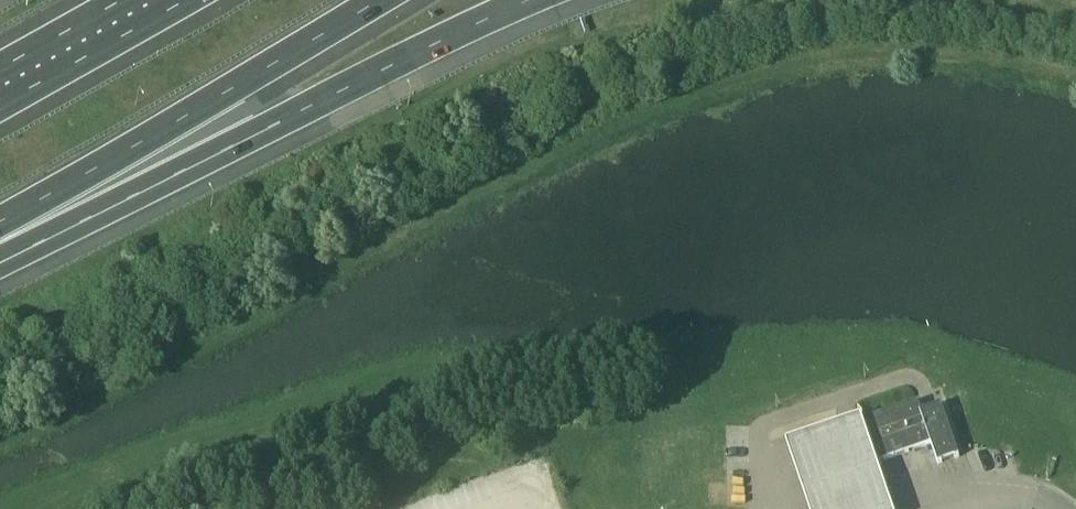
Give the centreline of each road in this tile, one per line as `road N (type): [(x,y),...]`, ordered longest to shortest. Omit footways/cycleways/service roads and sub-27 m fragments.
road 1 (motorway): [(0,253),(34,246),(519,0)]
road 2 (motorway): [(0,221),(378,0)]
road 3 (motorway): [(0,87),(159,0)]

